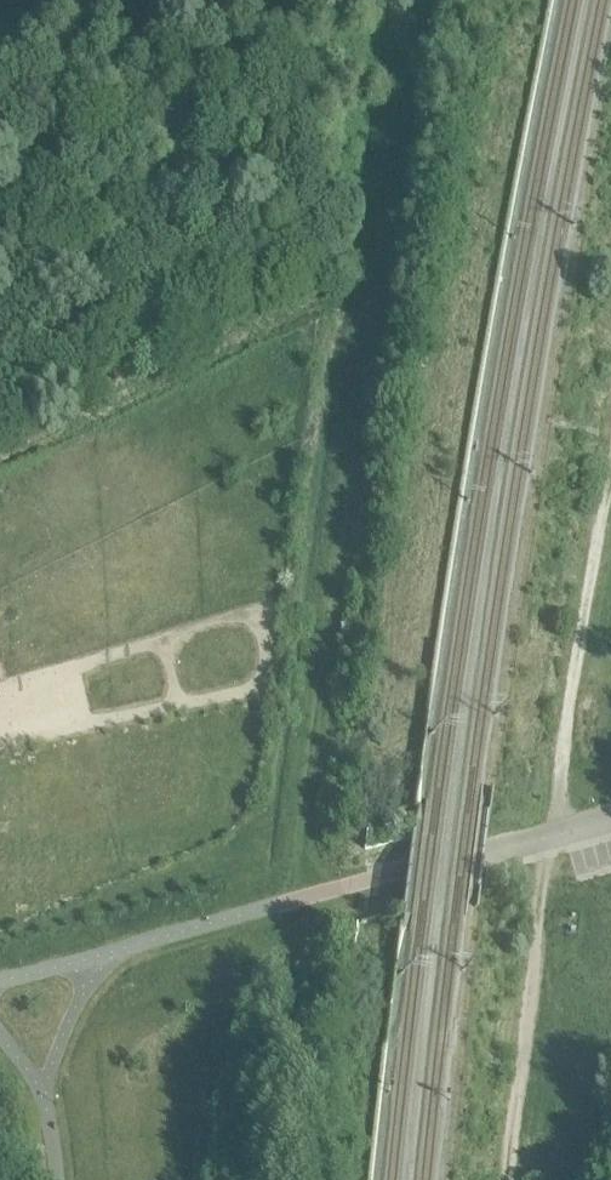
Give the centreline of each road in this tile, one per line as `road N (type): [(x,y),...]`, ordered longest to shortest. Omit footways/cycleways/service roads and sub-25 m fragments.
road 1 (residential): [(447,855),(610,813)]

